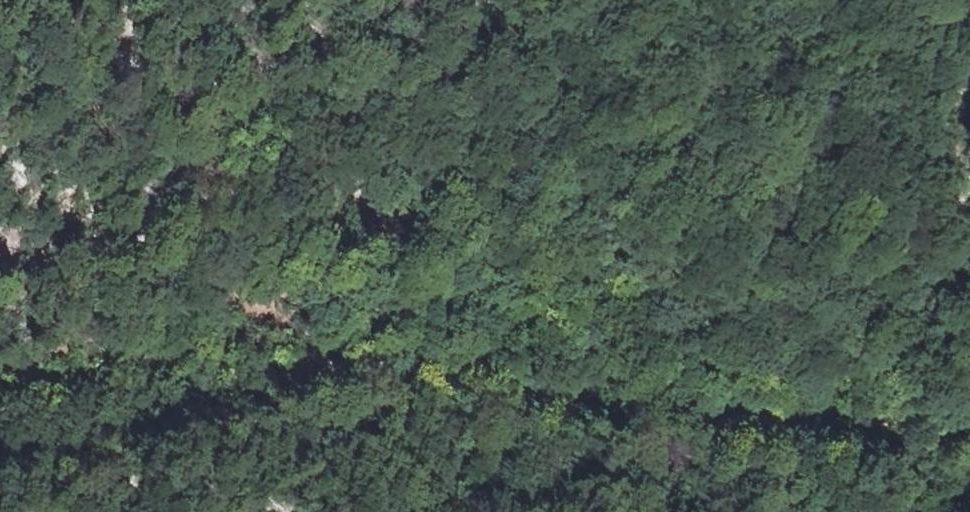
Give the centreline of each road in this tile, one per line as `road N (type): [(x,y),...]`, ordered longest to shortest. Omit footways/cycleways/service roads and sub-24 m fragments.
road 1 (track): [(917,511),(905,388),(939,276),(969,221)]

